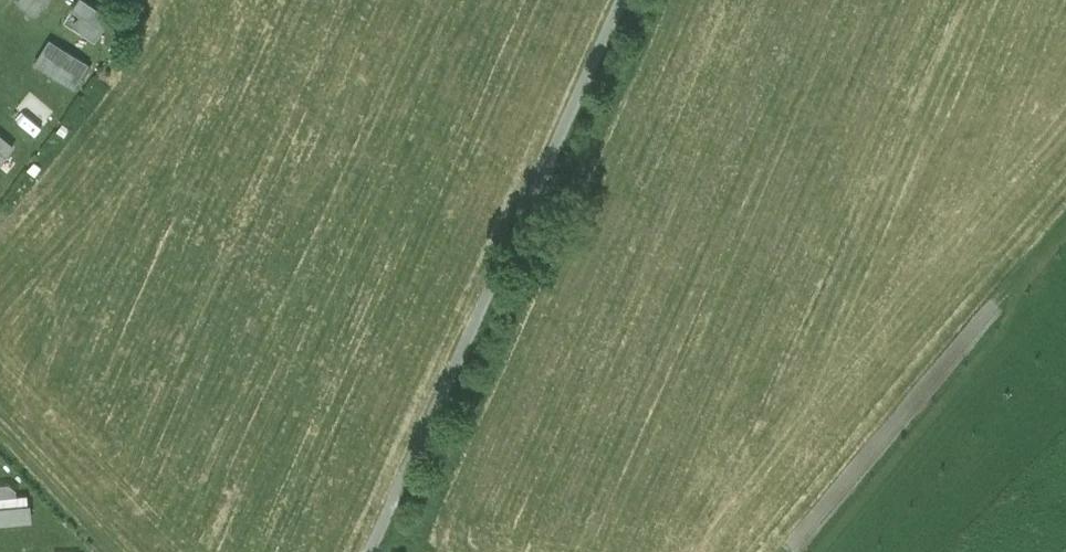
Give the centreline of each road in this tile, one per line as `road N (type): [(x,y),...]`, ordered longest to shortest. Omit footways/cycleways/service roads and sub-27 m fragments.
road 1 (track): [(622,0),(371,551)]

